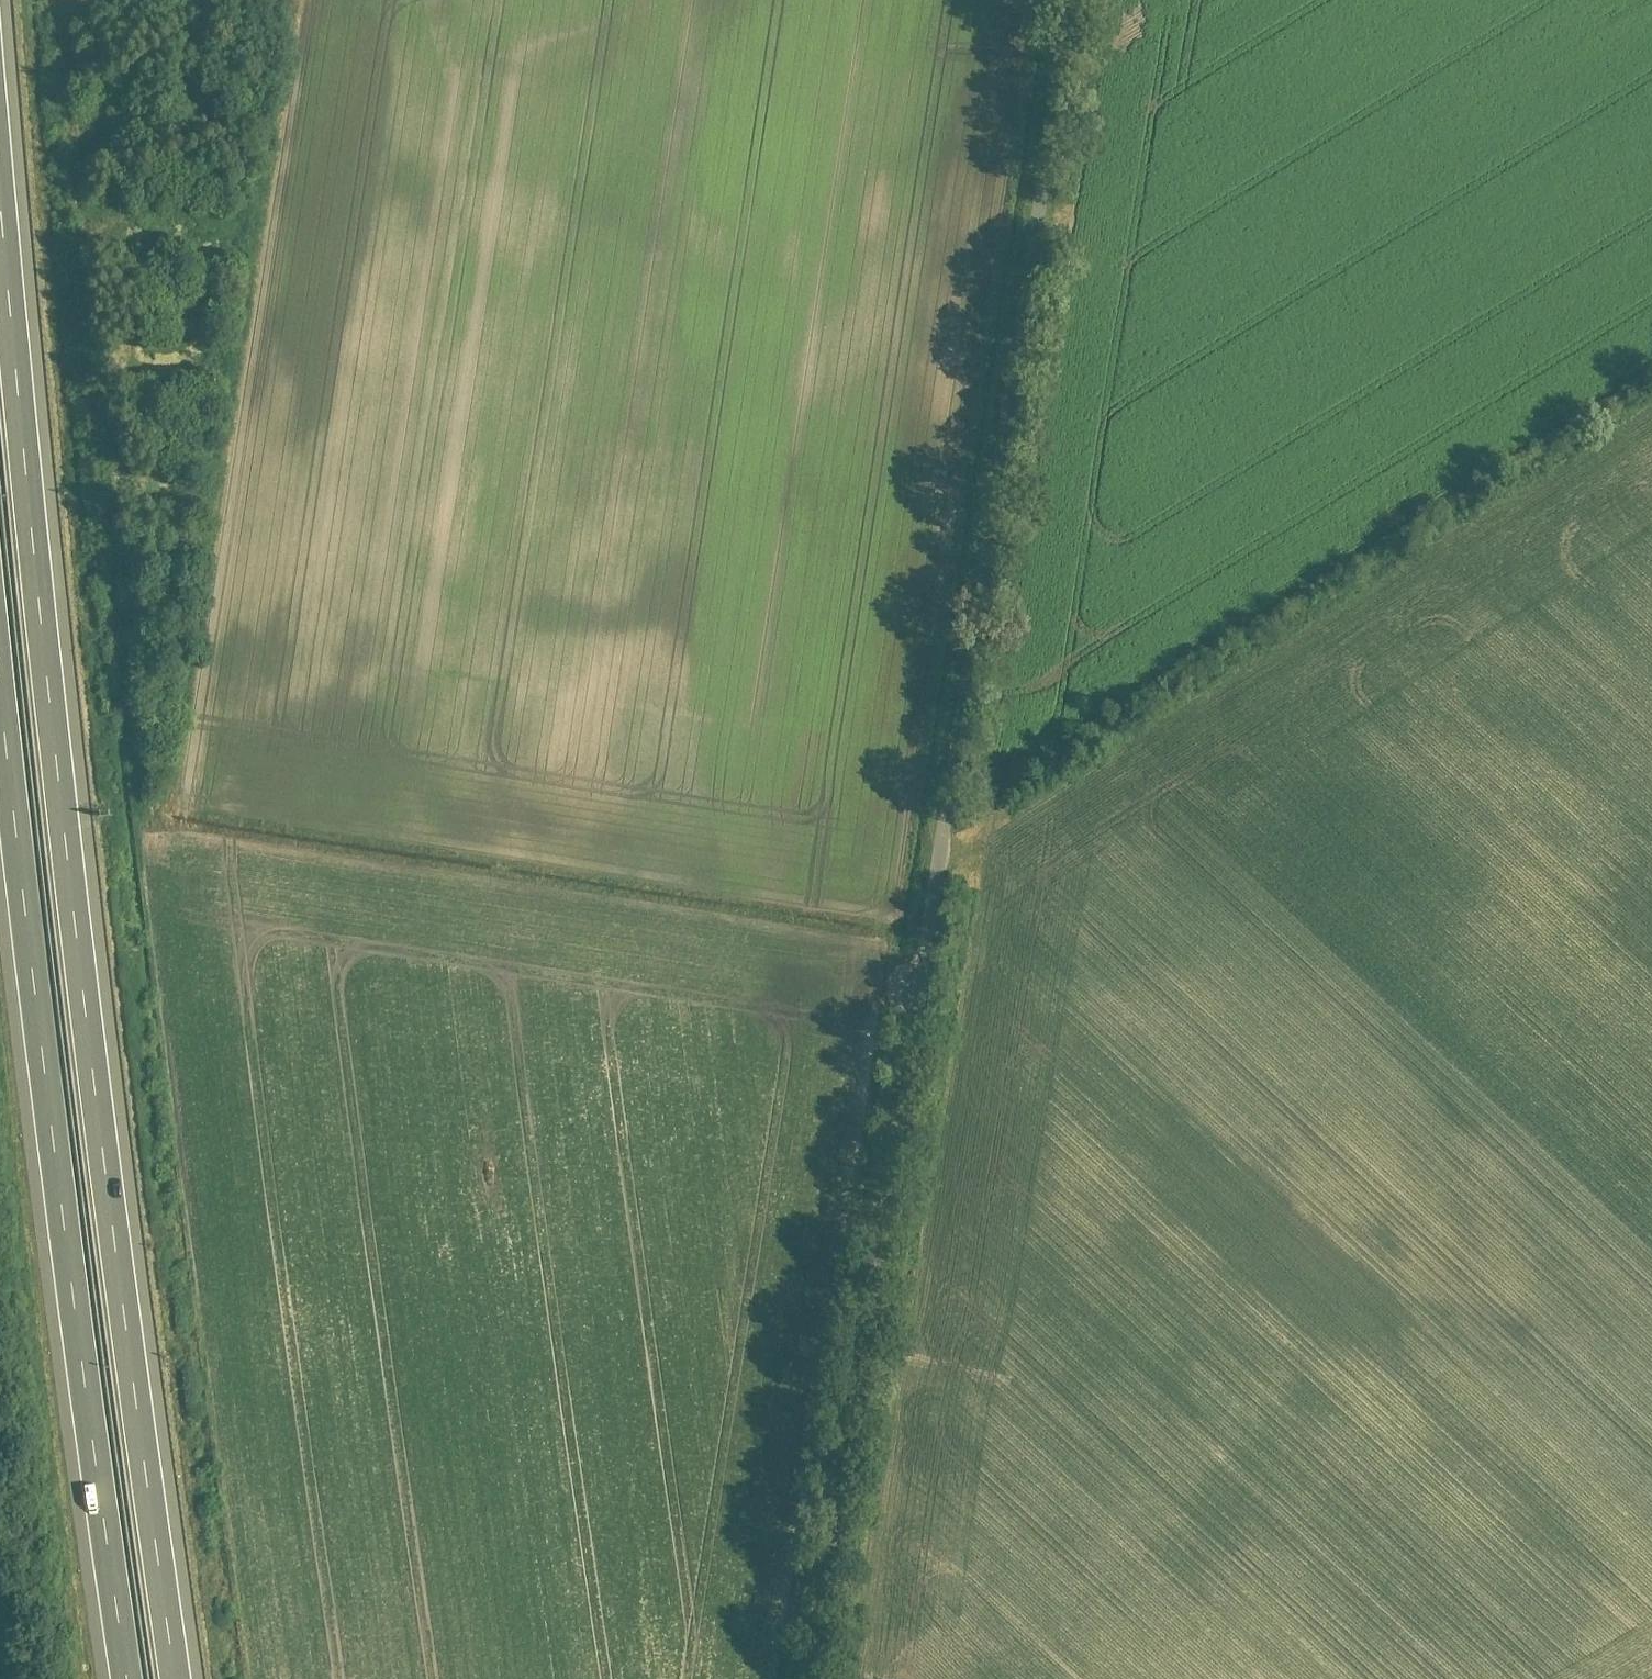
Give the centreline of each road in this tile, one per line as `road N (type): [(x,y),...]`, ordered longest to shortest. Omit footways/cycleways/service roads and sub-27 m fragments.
road 1 (track): [(1063,0),(810,1678)]
road 2 (motorway): [(176,1678),(61,796),(0,196)]
road 3 (motorway): [(0,688),(126,1678)]

